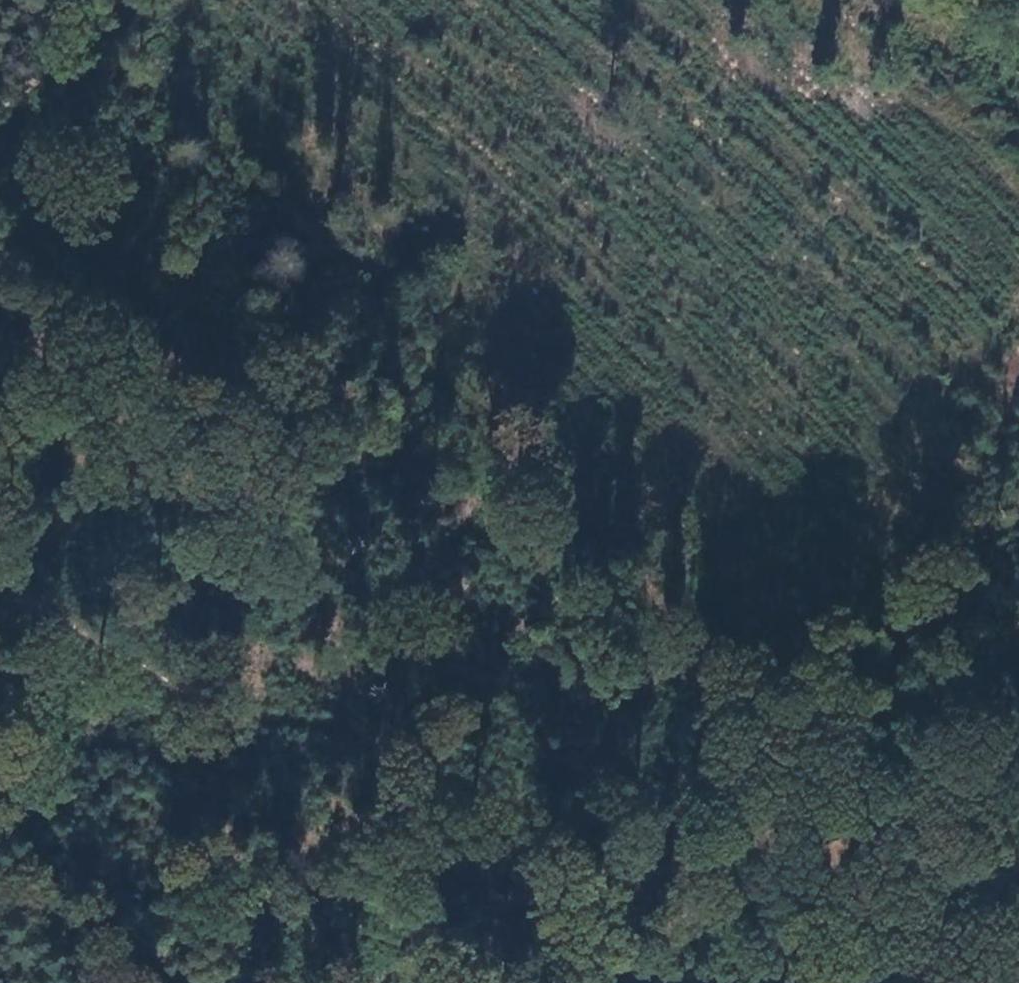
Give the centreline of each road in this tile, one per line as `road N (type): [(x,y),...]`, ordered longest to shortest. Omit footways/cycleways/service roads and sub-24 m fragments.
road 1 (track): [(0,130),(132,0)]

